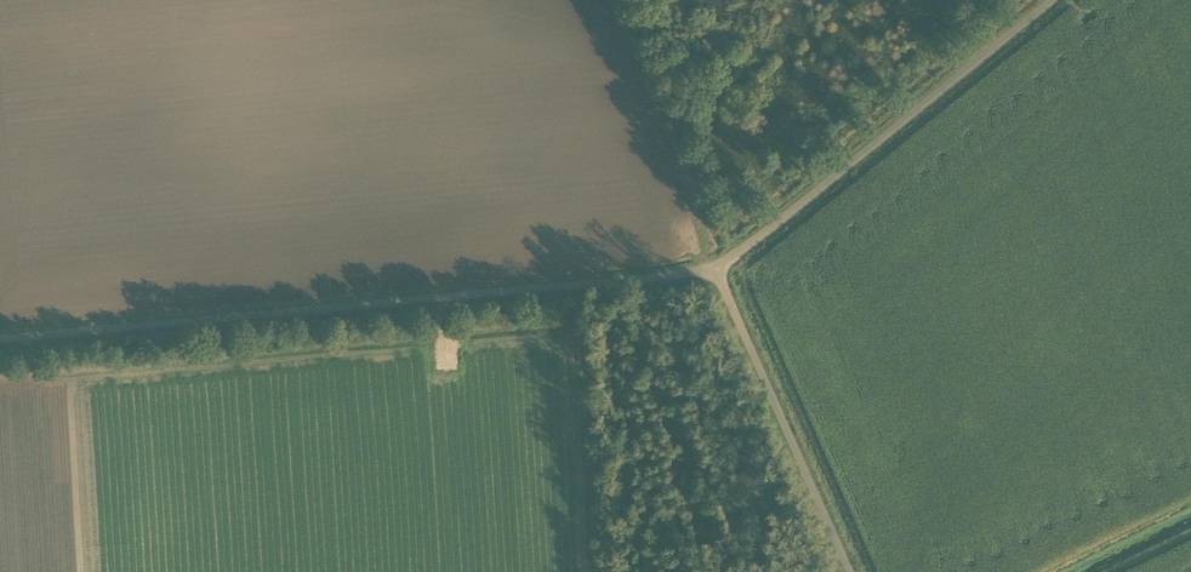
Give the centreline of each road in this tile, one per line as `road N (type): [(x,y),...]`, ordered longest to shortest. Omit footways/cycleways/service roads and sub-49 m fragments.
road 1 (unclassified): [(0,342),(666,276),(724,259)]
road 2 (unclassified): [(724,259),(1050,0)]
road 3 (unclassified): [(853,571),(724,259)]
road 4 (track): [(619,0),(728,231),(724,259)]

